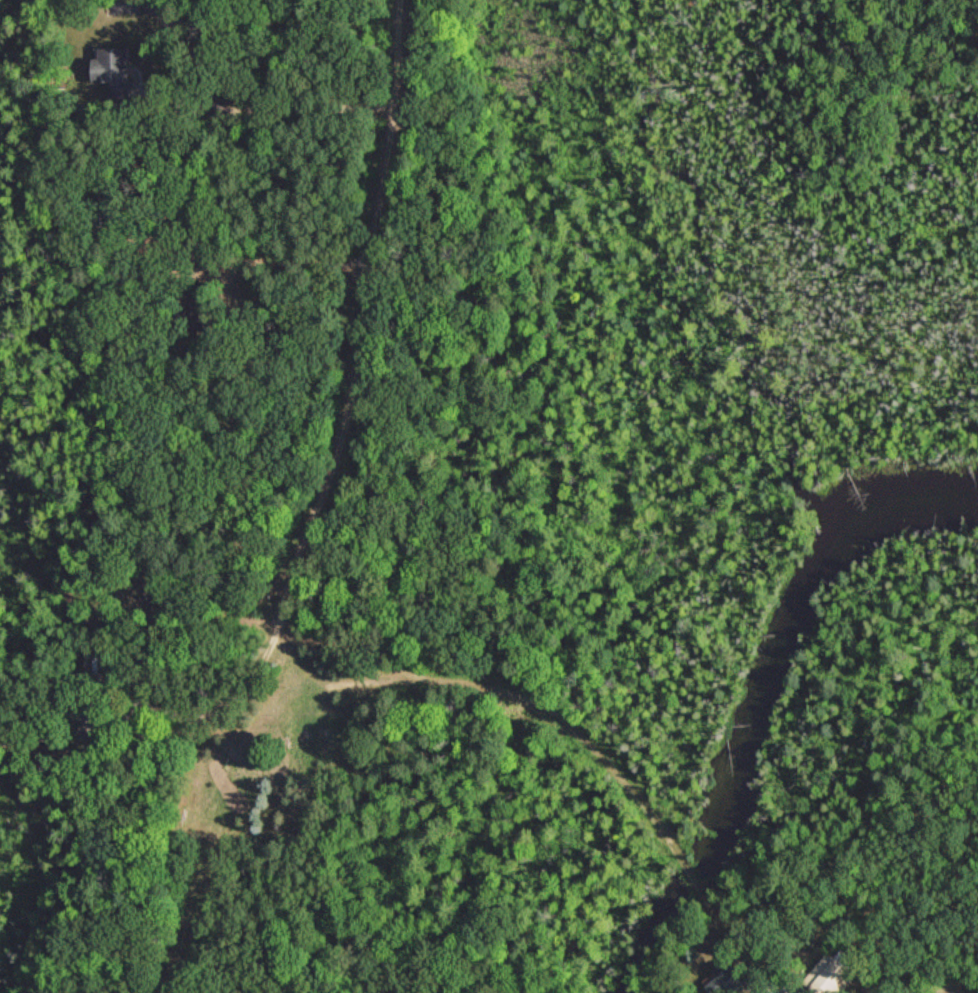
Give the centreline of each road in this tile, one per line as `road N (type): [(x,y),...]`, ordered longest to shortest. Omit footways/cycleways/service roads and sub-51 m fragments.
road 1 (track): [(292,632),(362,430),(397,0)]

